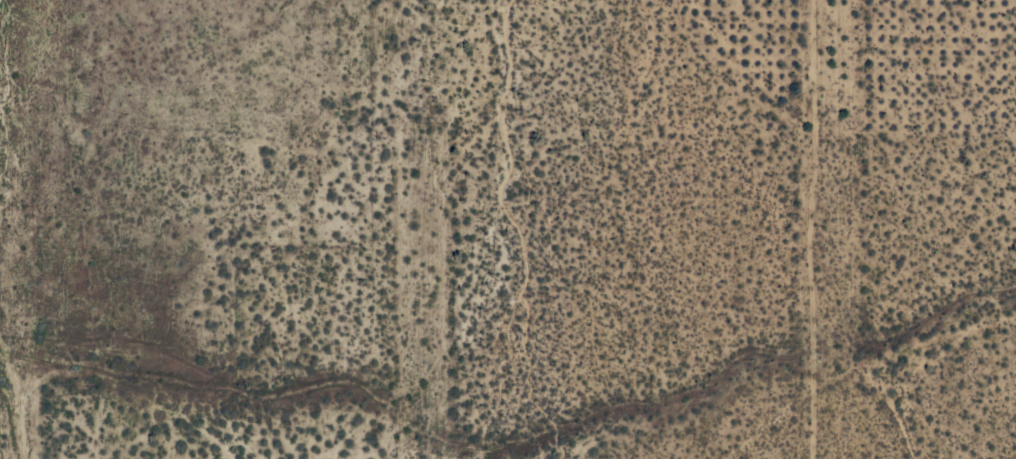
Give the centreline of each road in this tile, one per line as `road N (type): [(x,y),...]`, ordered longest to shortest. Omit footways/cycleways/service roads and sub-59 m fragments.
road 1 (track): [(816,458),(817,0)]

